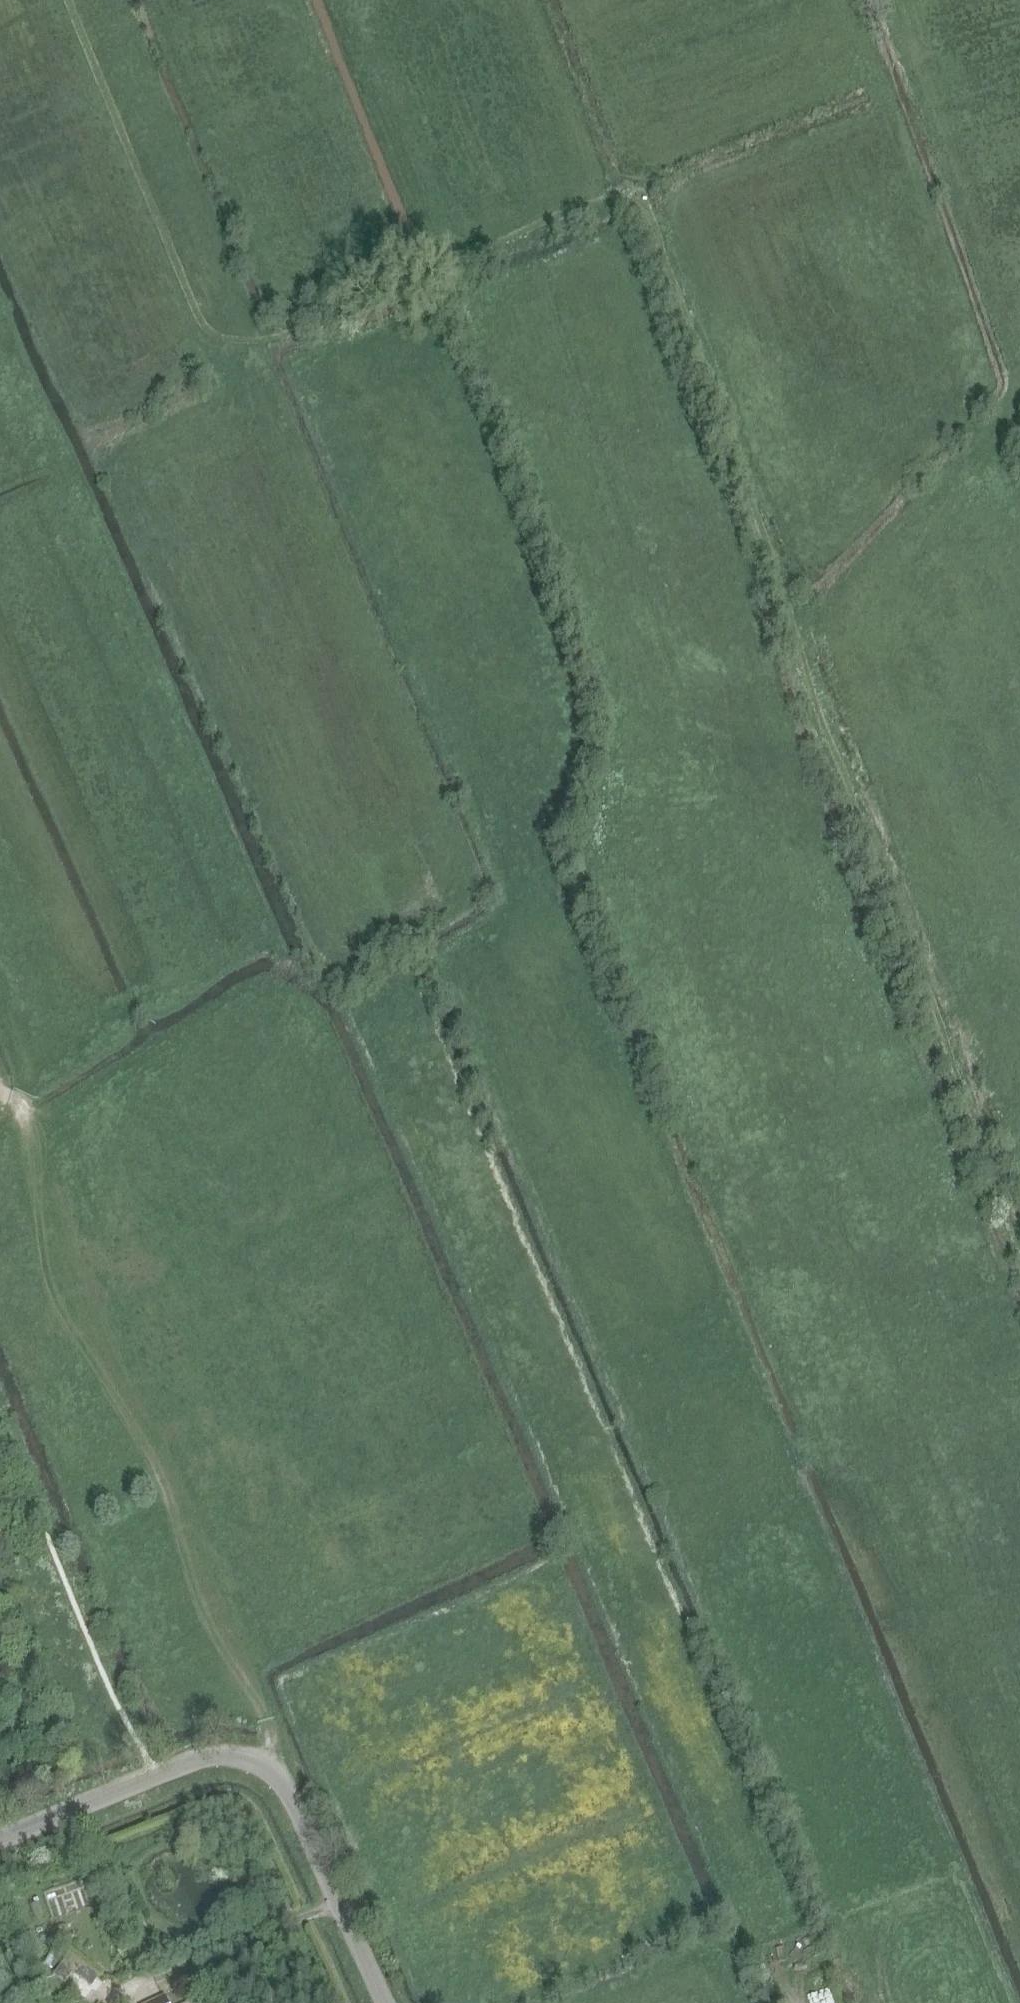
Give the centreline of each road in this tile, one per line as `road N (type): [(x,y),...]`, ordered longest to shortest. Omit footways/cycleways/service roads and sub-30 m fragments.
road 1 (unclassified): [(0,1838),(185,1763),(215,1757),(255,1764),(288,1794),(385,2002)]

